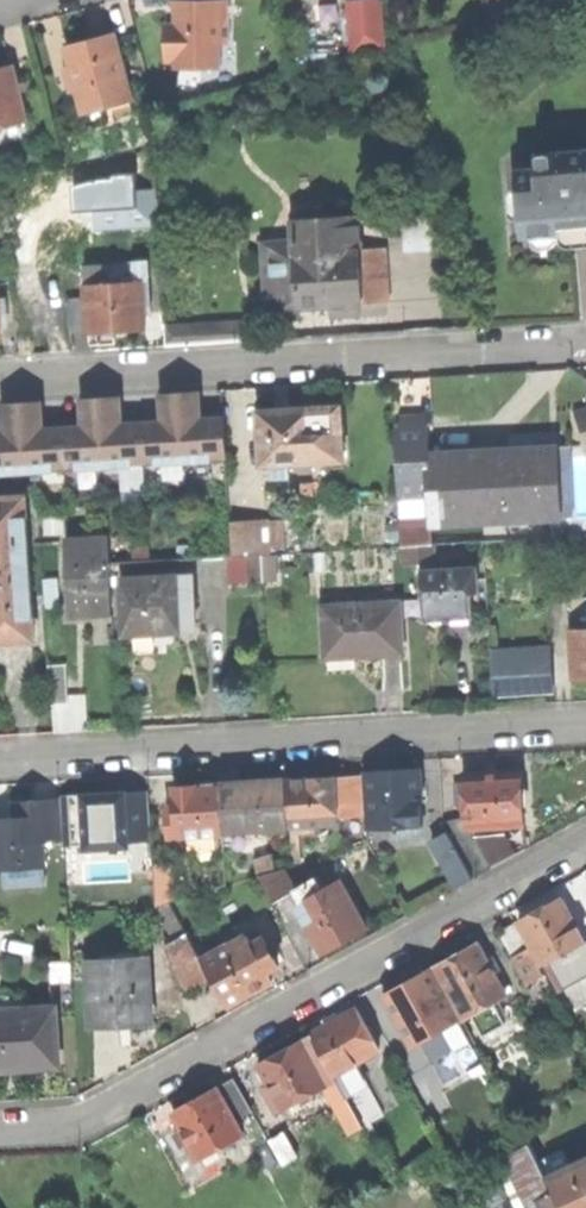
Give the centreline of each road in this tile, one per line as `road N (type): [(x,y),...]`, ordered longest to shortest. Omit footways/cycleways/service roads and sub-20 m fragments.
road 1 (residential): [(0,1126),(82,1123),(585,841)]
road 2 (residential): [(585,722),(0,759)]
road 3 (residential): [(0,379),(585,343)]

